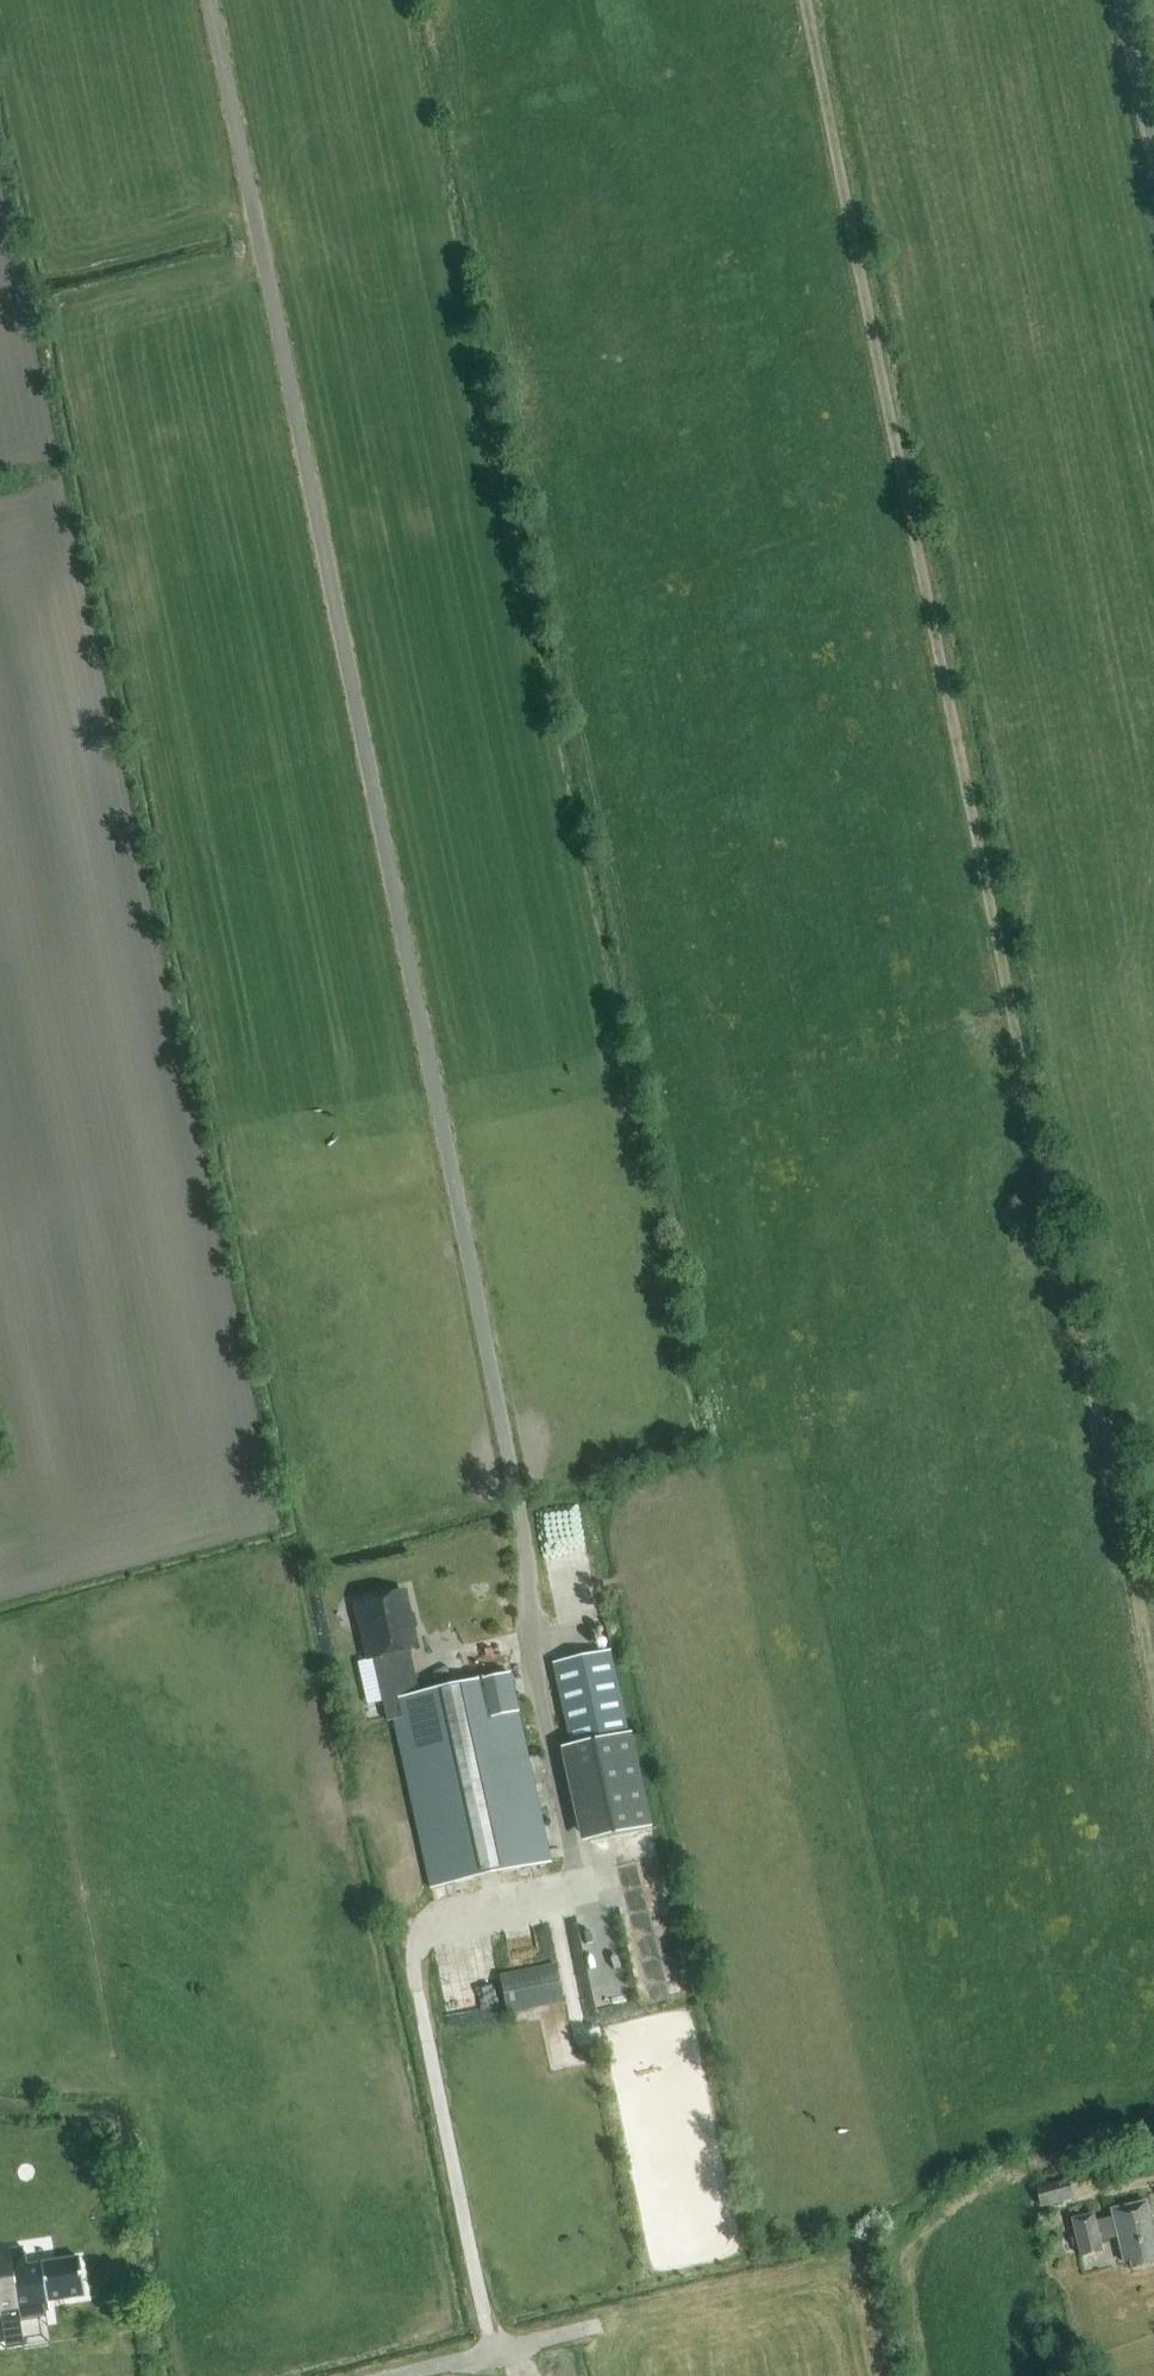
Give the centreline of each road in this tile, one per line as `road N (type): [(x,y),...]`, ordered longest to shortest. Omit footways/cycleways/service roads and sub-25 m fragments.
road 1 (track): [(799,0),(1153,1702)]
road 2 (track): [(1116,0),(1153,175)]

